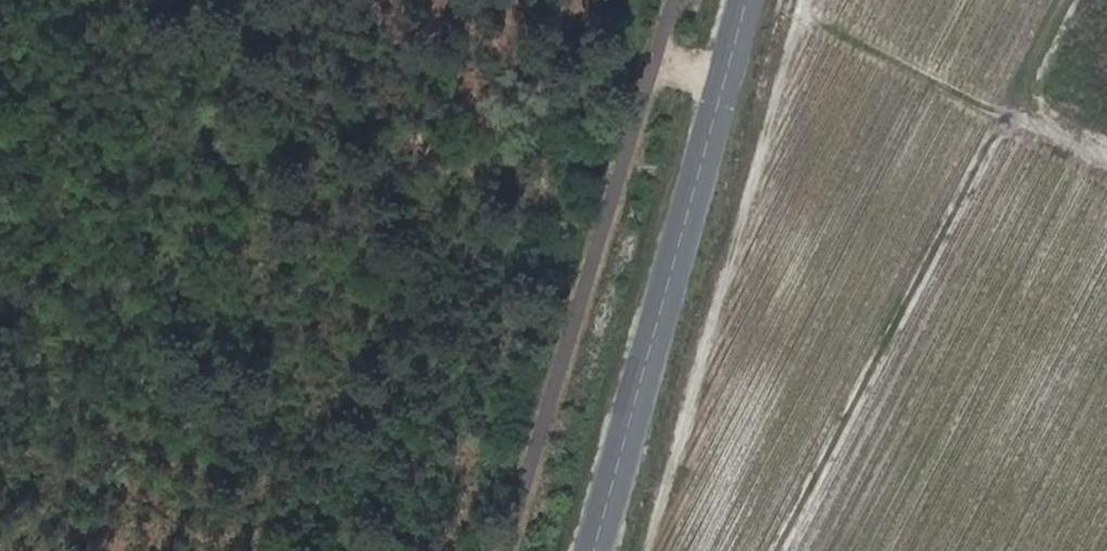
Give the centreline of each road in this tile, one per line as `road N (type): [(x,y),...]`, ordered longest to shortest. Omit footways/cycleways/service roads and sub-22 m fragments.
road 1 (track): [(777,550),(1071,0)]
road 2 (track): [(645,550),(810,0)]
road 3 (tertiary): [(743,0),(594,550)]
road 4 (track): [(1106,163),(808,8)]

